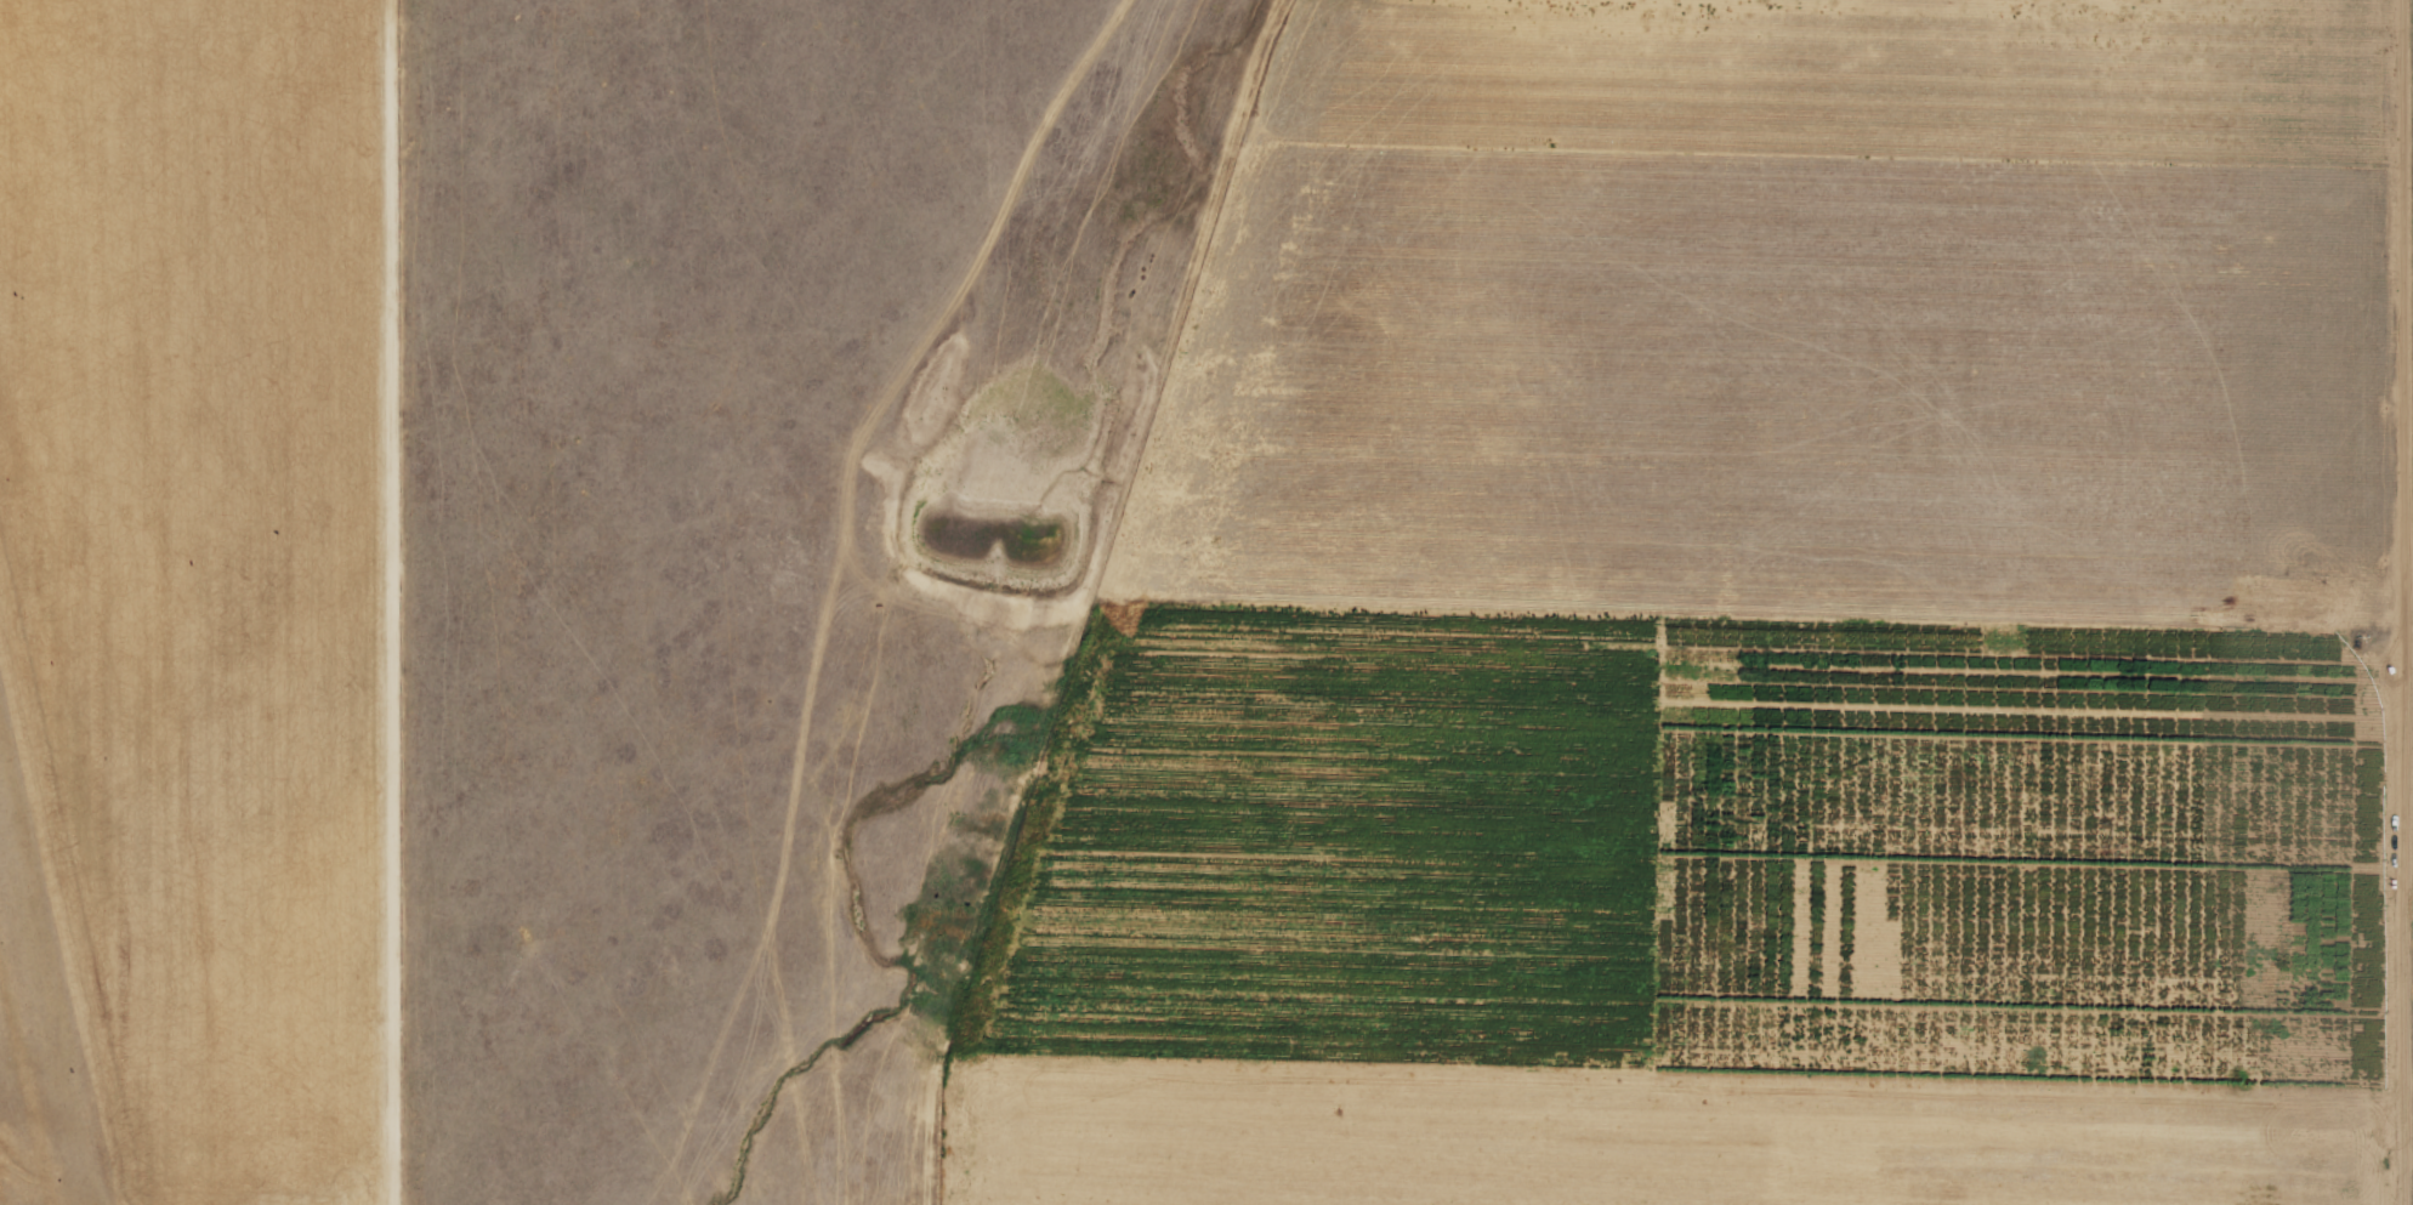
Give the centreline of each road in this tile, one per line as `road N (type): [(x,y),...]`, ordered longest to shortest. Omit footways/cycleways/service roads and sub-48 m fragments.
road 1 (track): [(2401,0),(2403,1204)]

